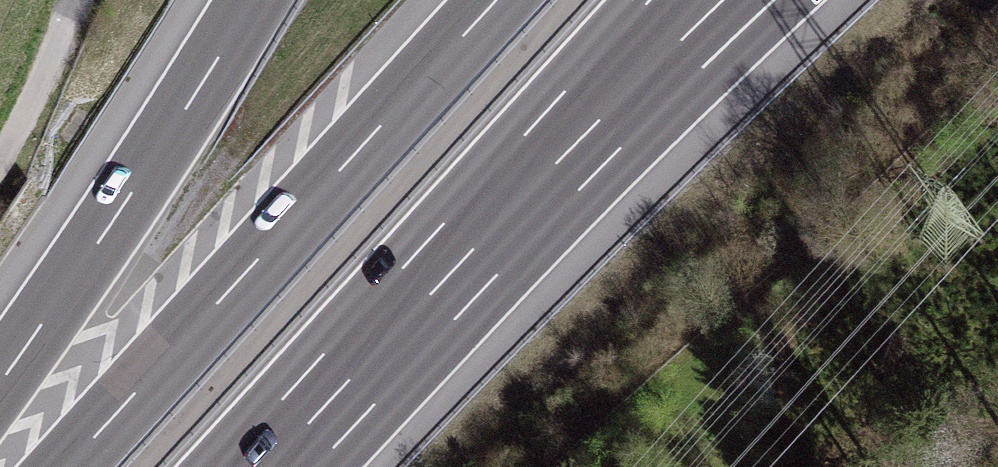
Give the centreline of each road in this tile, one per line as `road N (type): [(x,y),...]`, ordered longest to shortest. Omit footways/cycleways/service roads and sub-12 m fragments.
road 1 (motorway): [(496,0),(58,466)]
road 2 (motorway): [(431,296),(792,0)]
road 3 (motorway): [(251,0),(0,380)]
road 4 (motorway): [(431,296),(725,0)]
road 5 (motorway): [(431,296),(684,0)]
road 6 (motorway): [(271,466),(431,296)]
road 7 (track): [(79,0),(0,159)]
road 8 (track): [(705,345),(750,466)]

